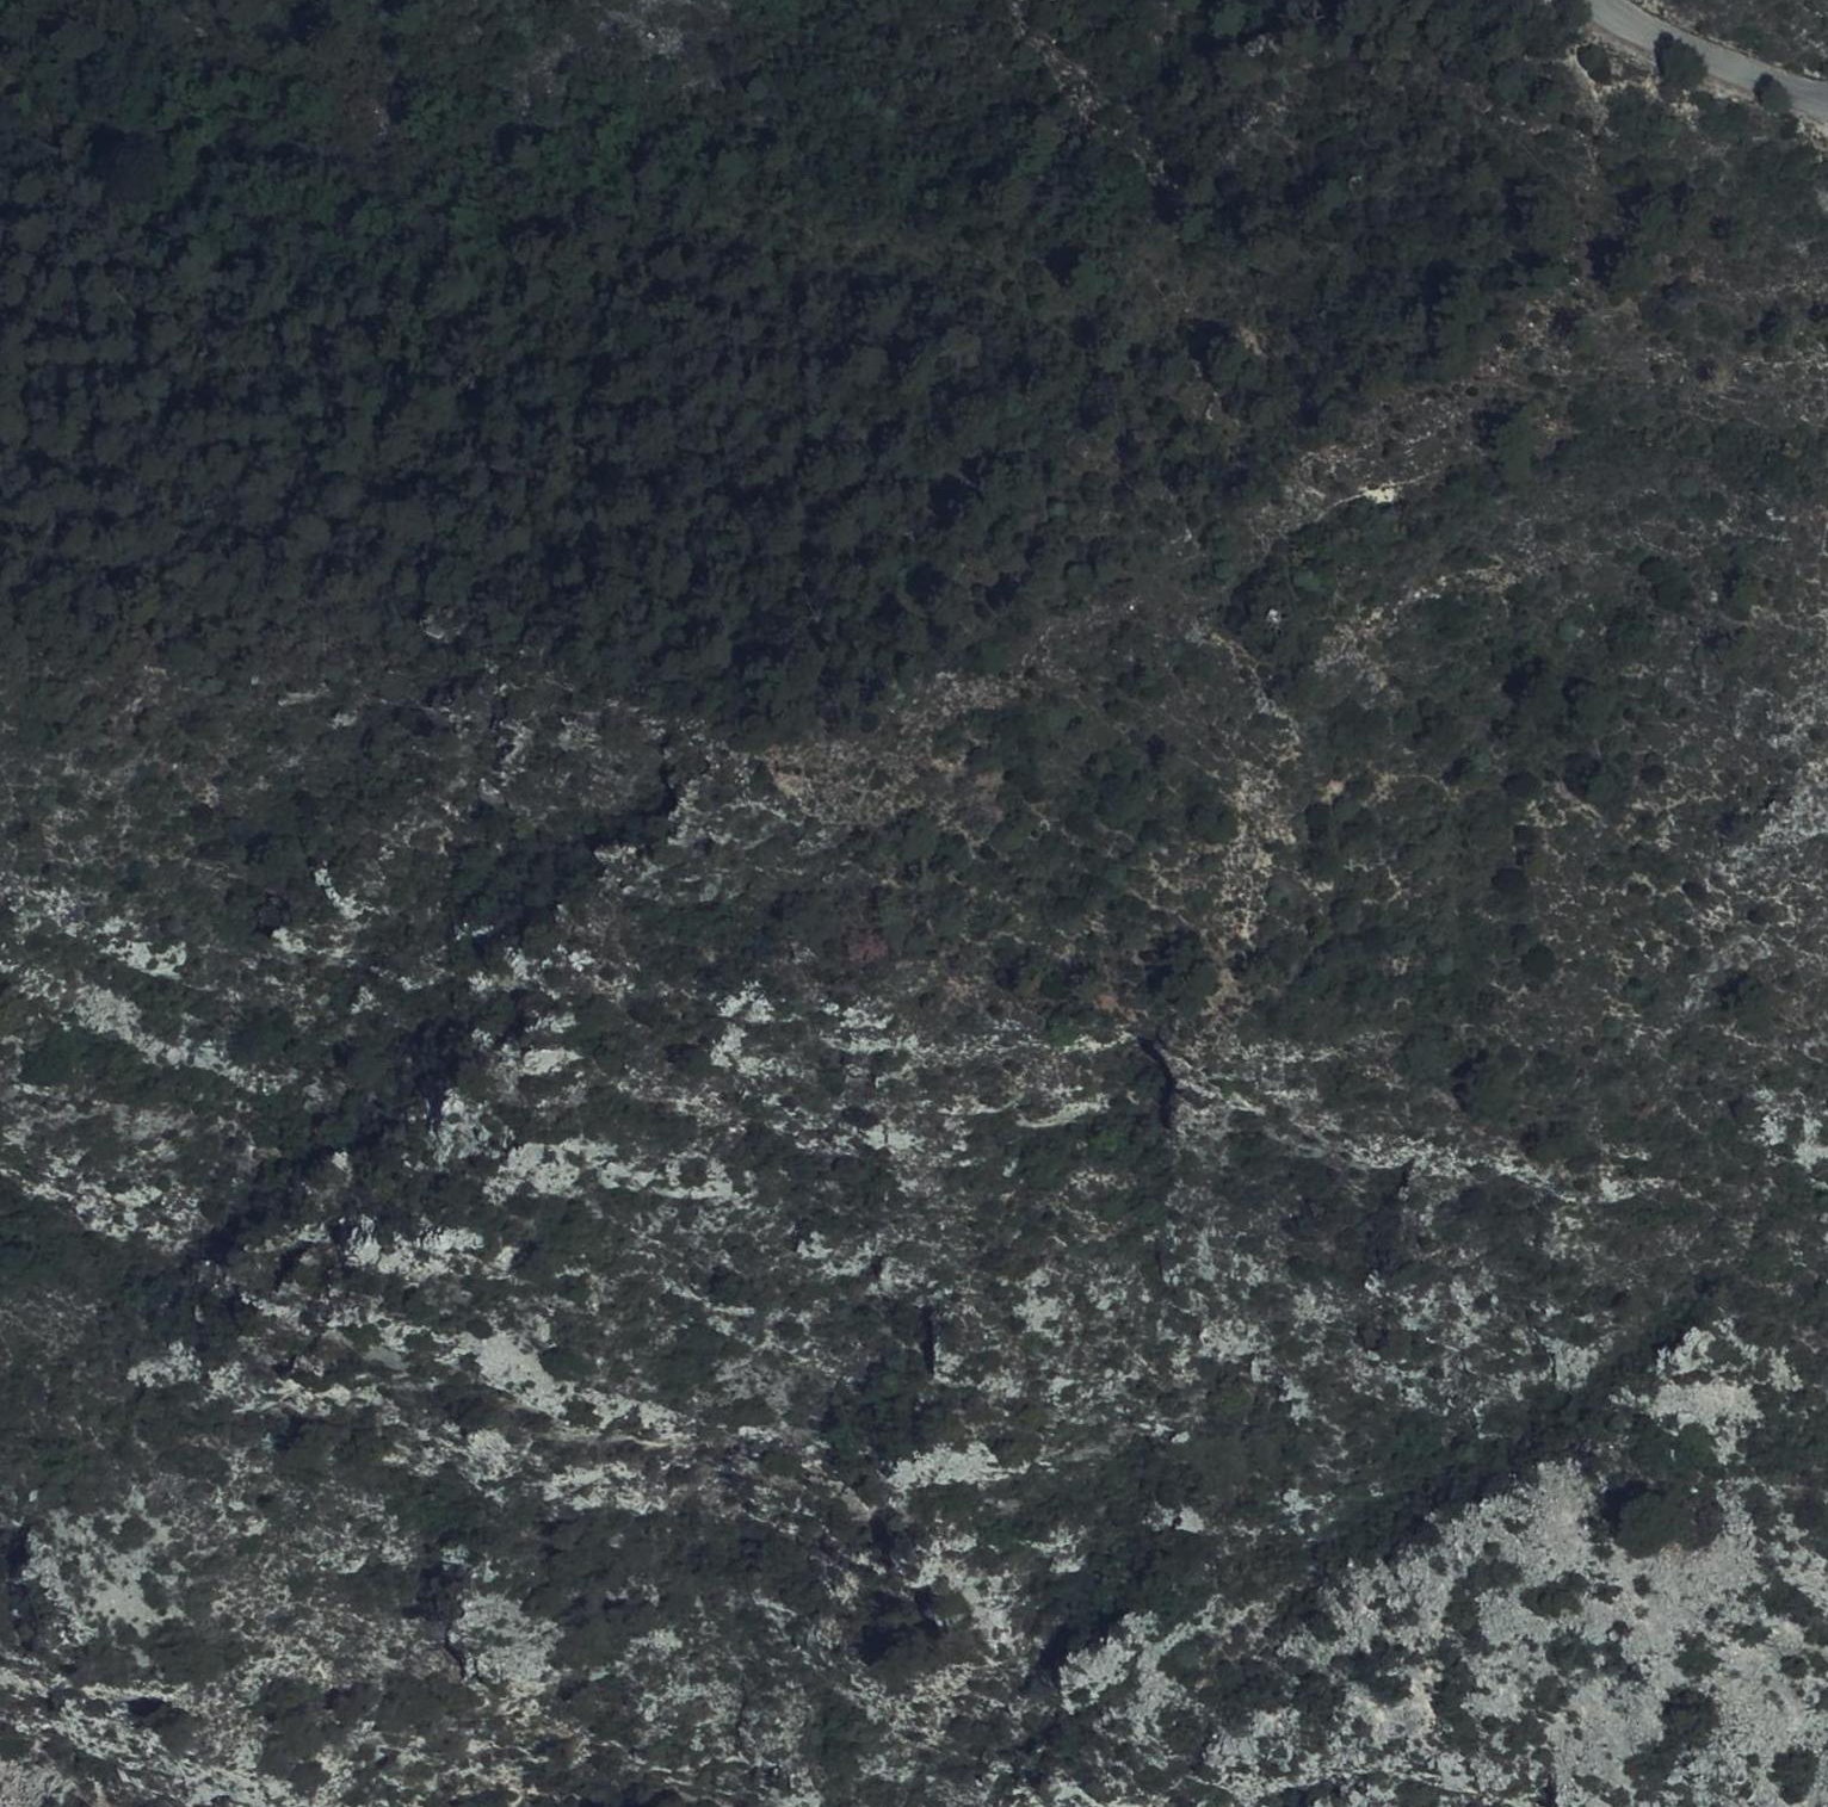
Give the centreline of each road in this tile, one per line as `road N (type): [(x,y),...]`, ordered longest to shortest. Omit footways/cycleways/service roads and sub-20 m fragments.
road 1 (tertiary): [(1600,0),(1780,89),(1827,99)]

